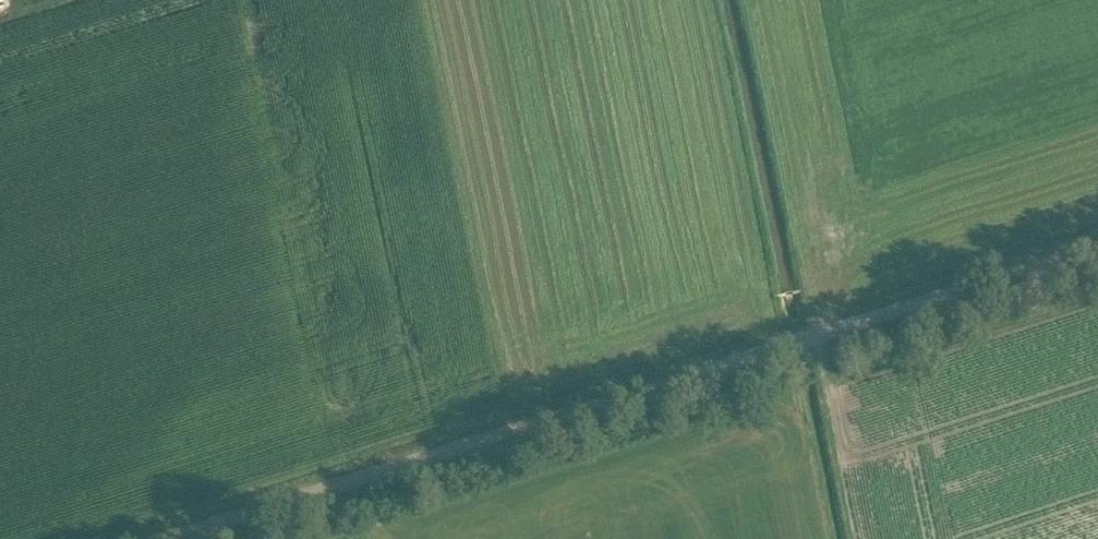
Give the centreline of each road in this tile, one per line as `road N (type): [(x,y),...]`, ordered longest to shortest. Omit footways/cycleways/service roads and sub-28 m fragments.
road 1 (unclassified): [(168,538),(1097,251)]

